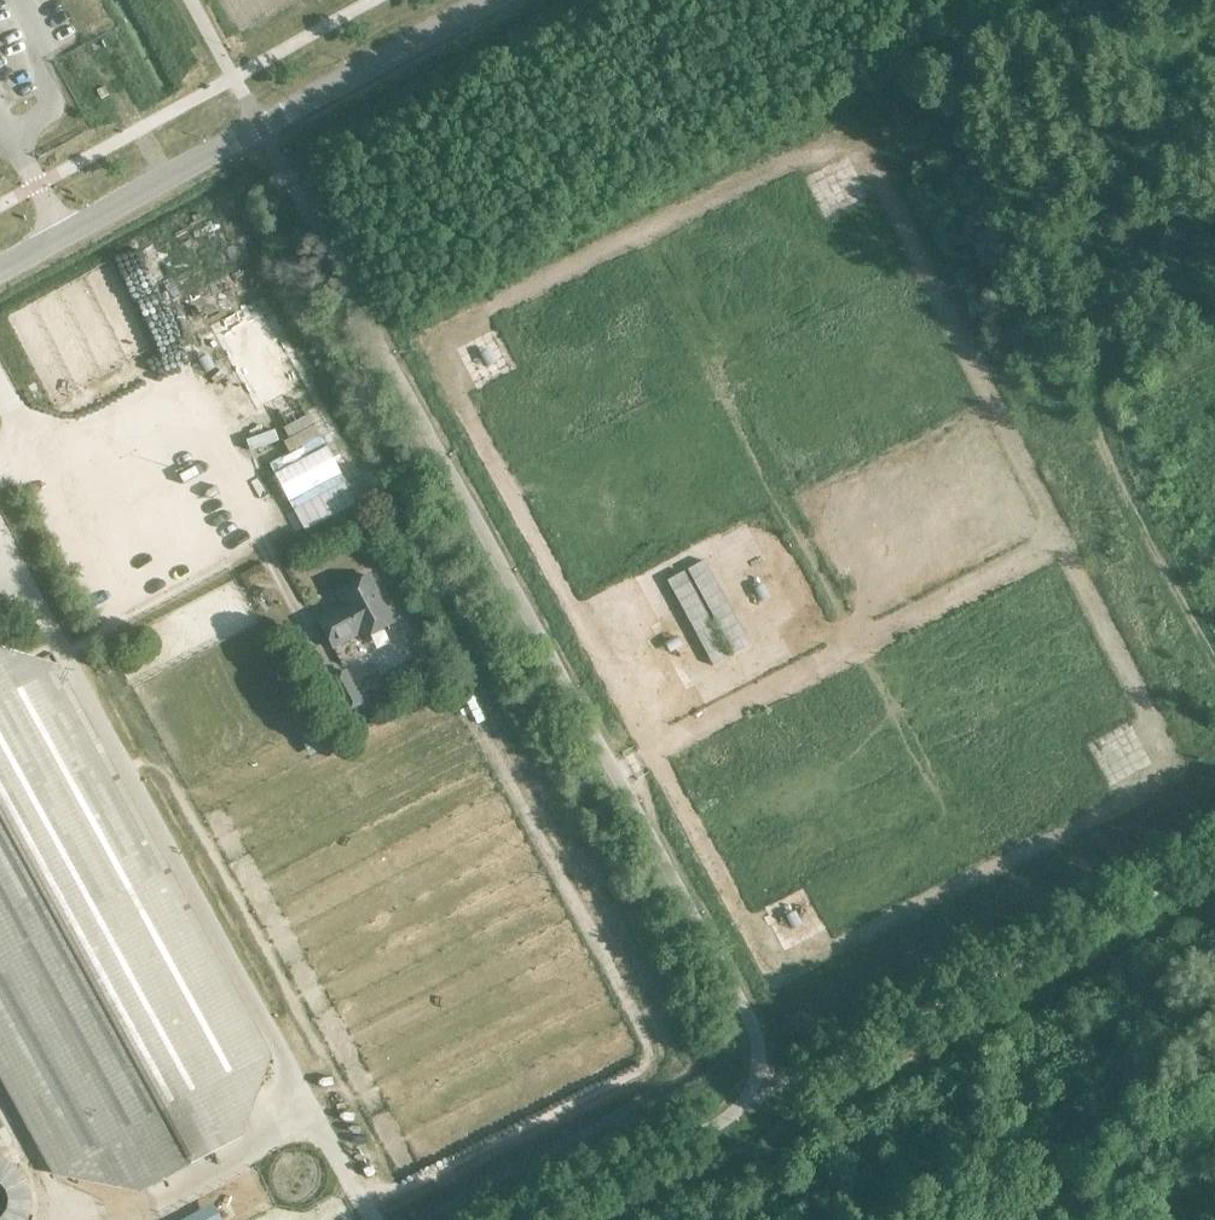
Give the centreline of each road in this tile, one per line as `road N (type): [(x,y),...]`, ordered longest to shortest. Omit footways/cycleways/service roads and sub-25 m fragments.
road 1 (tertiary): [(0,266),(491,0)]

